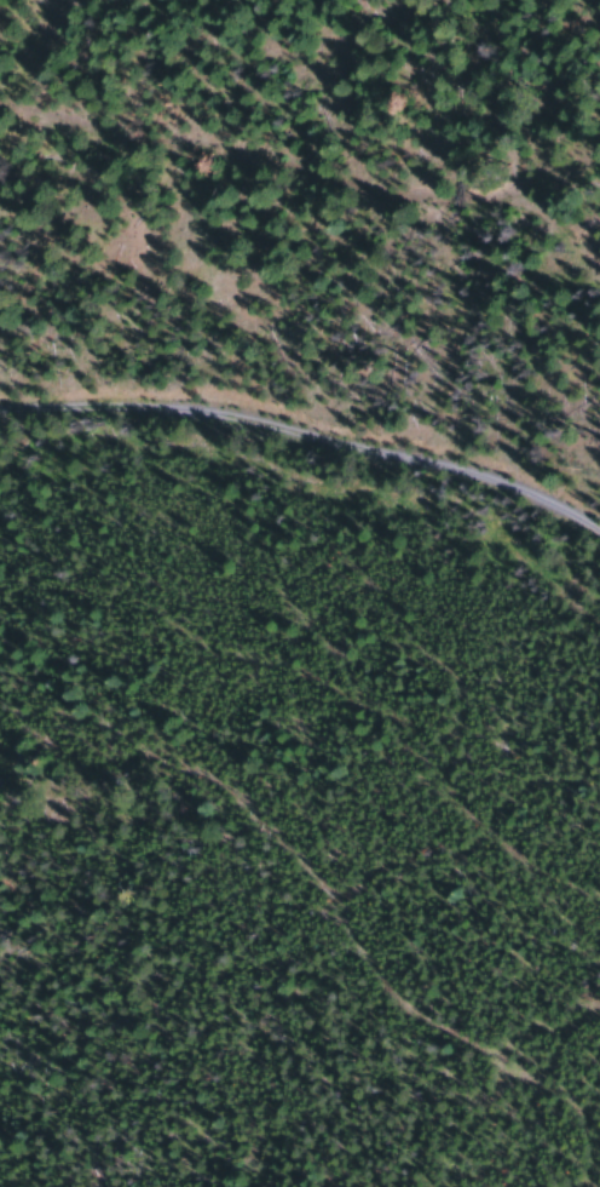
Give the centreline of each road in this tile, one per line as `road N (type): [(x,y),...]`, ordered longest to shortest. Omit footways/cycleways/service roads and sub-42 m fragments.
road 1 (track): [(599,339),(133,156),(0,128)]
road 2 (track): [(599,504),(421,409),(292,388),(0,410)]

